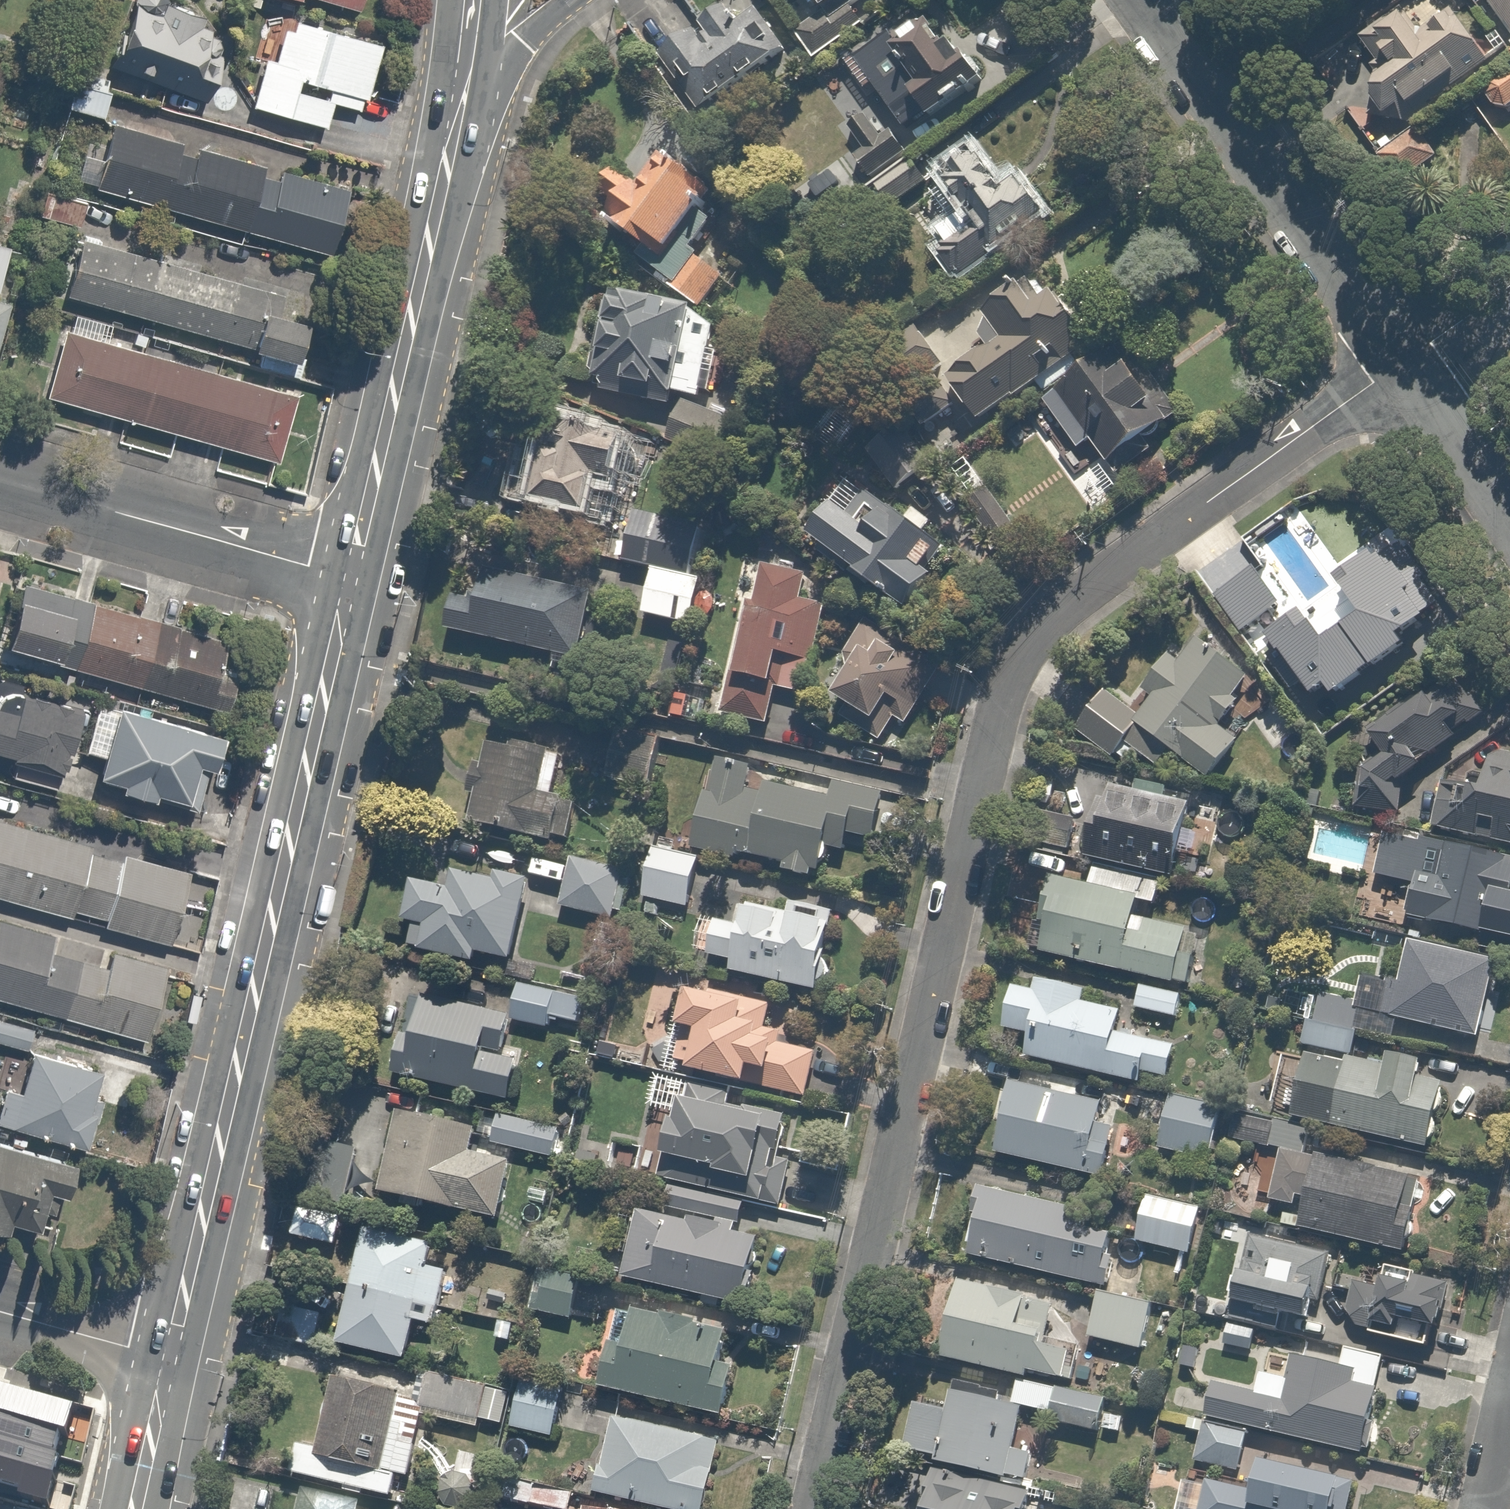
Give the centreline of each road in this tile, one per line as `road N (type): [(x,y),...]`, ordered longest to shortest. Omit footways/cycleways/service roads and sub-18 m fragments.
road 1 (residential): [(813,1508),(976,761),(1008,676),(1051,620),(1408,363)]
road 2 (secondary): [(168,1359),(350,576)]
road 3 (secondary): [(350,576),(458,117)]
road 4 (residential): [(1144,0),(1408,363)]
road 5 (residential): [(350,576),(0,476)]
road 6 (residential): [(1408,363),(1509,510)]
road 7 (residential): [(168,1359),(0,1311)]
road 8 (secondary): [(565,0),(524,35),(458,117)]
road 9 (secondary): [(135,1508),(168,1359)]
road 10 (residential): [(1509,1367),(1478,1508)]
road 11 (residential): [(1408,363),(1509,290)]

